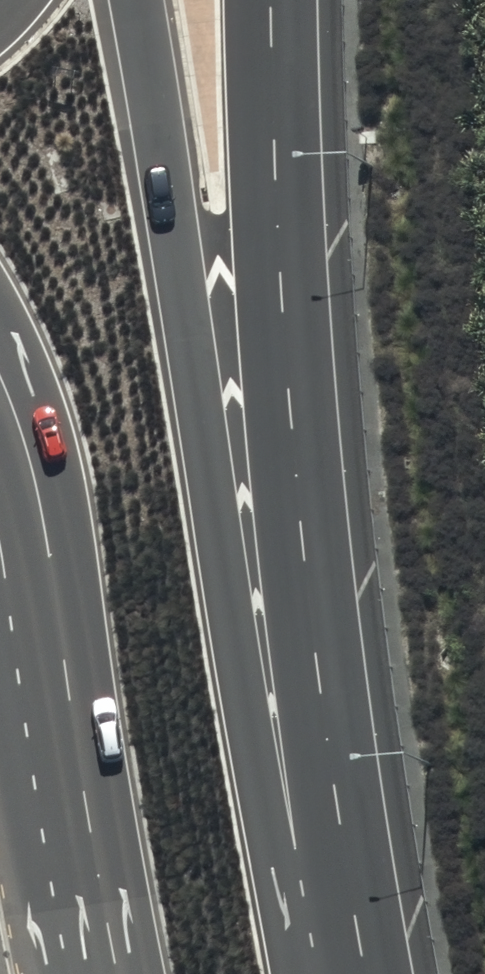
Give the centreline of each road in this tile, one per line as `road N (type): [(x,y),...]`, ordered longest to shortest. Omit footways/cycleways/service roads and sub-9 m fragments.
road 1 (primary): [(138,0),(257,800),(296,973)]
road 2 (trunk): [(270,0),(272,200),(294,481),(363,973)]
road 3 (primary): [(115,973),(0,453)]

